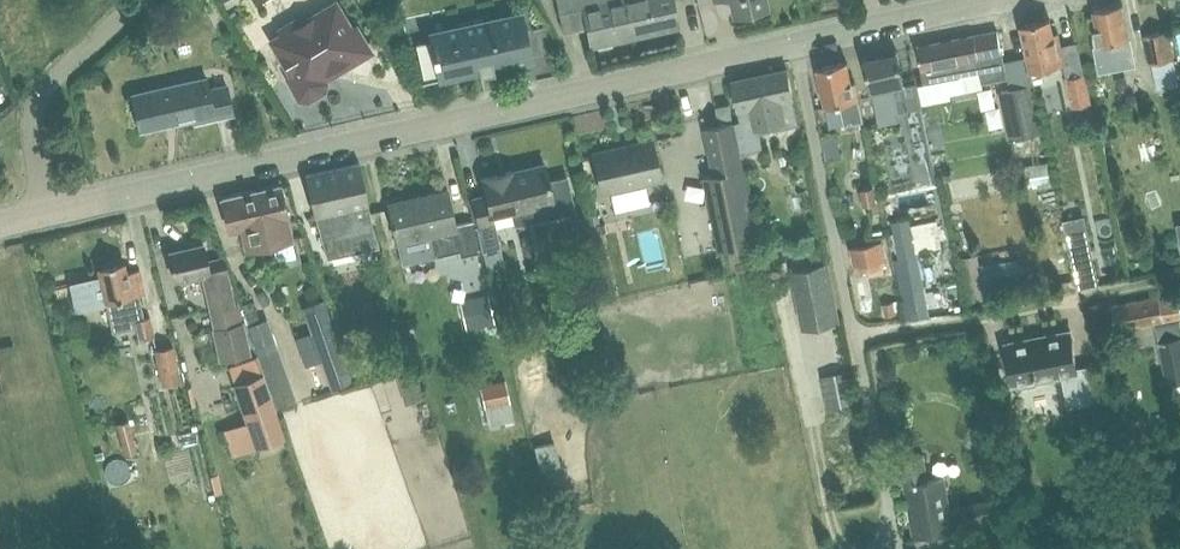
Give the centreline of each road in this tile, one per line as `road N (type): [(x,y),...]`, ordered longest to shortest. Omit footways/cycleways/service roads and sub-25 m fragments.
road 1 (unclassified): [(42,214),(795,46)]
road 2 (unclassified): [(795,46),(857,342),(1179,278)]
road 3 (unclassified): [(42,214),(26,137),(35,92),(126,0)]
road 4 (unclassified): [(795,46),(1009,0)]

